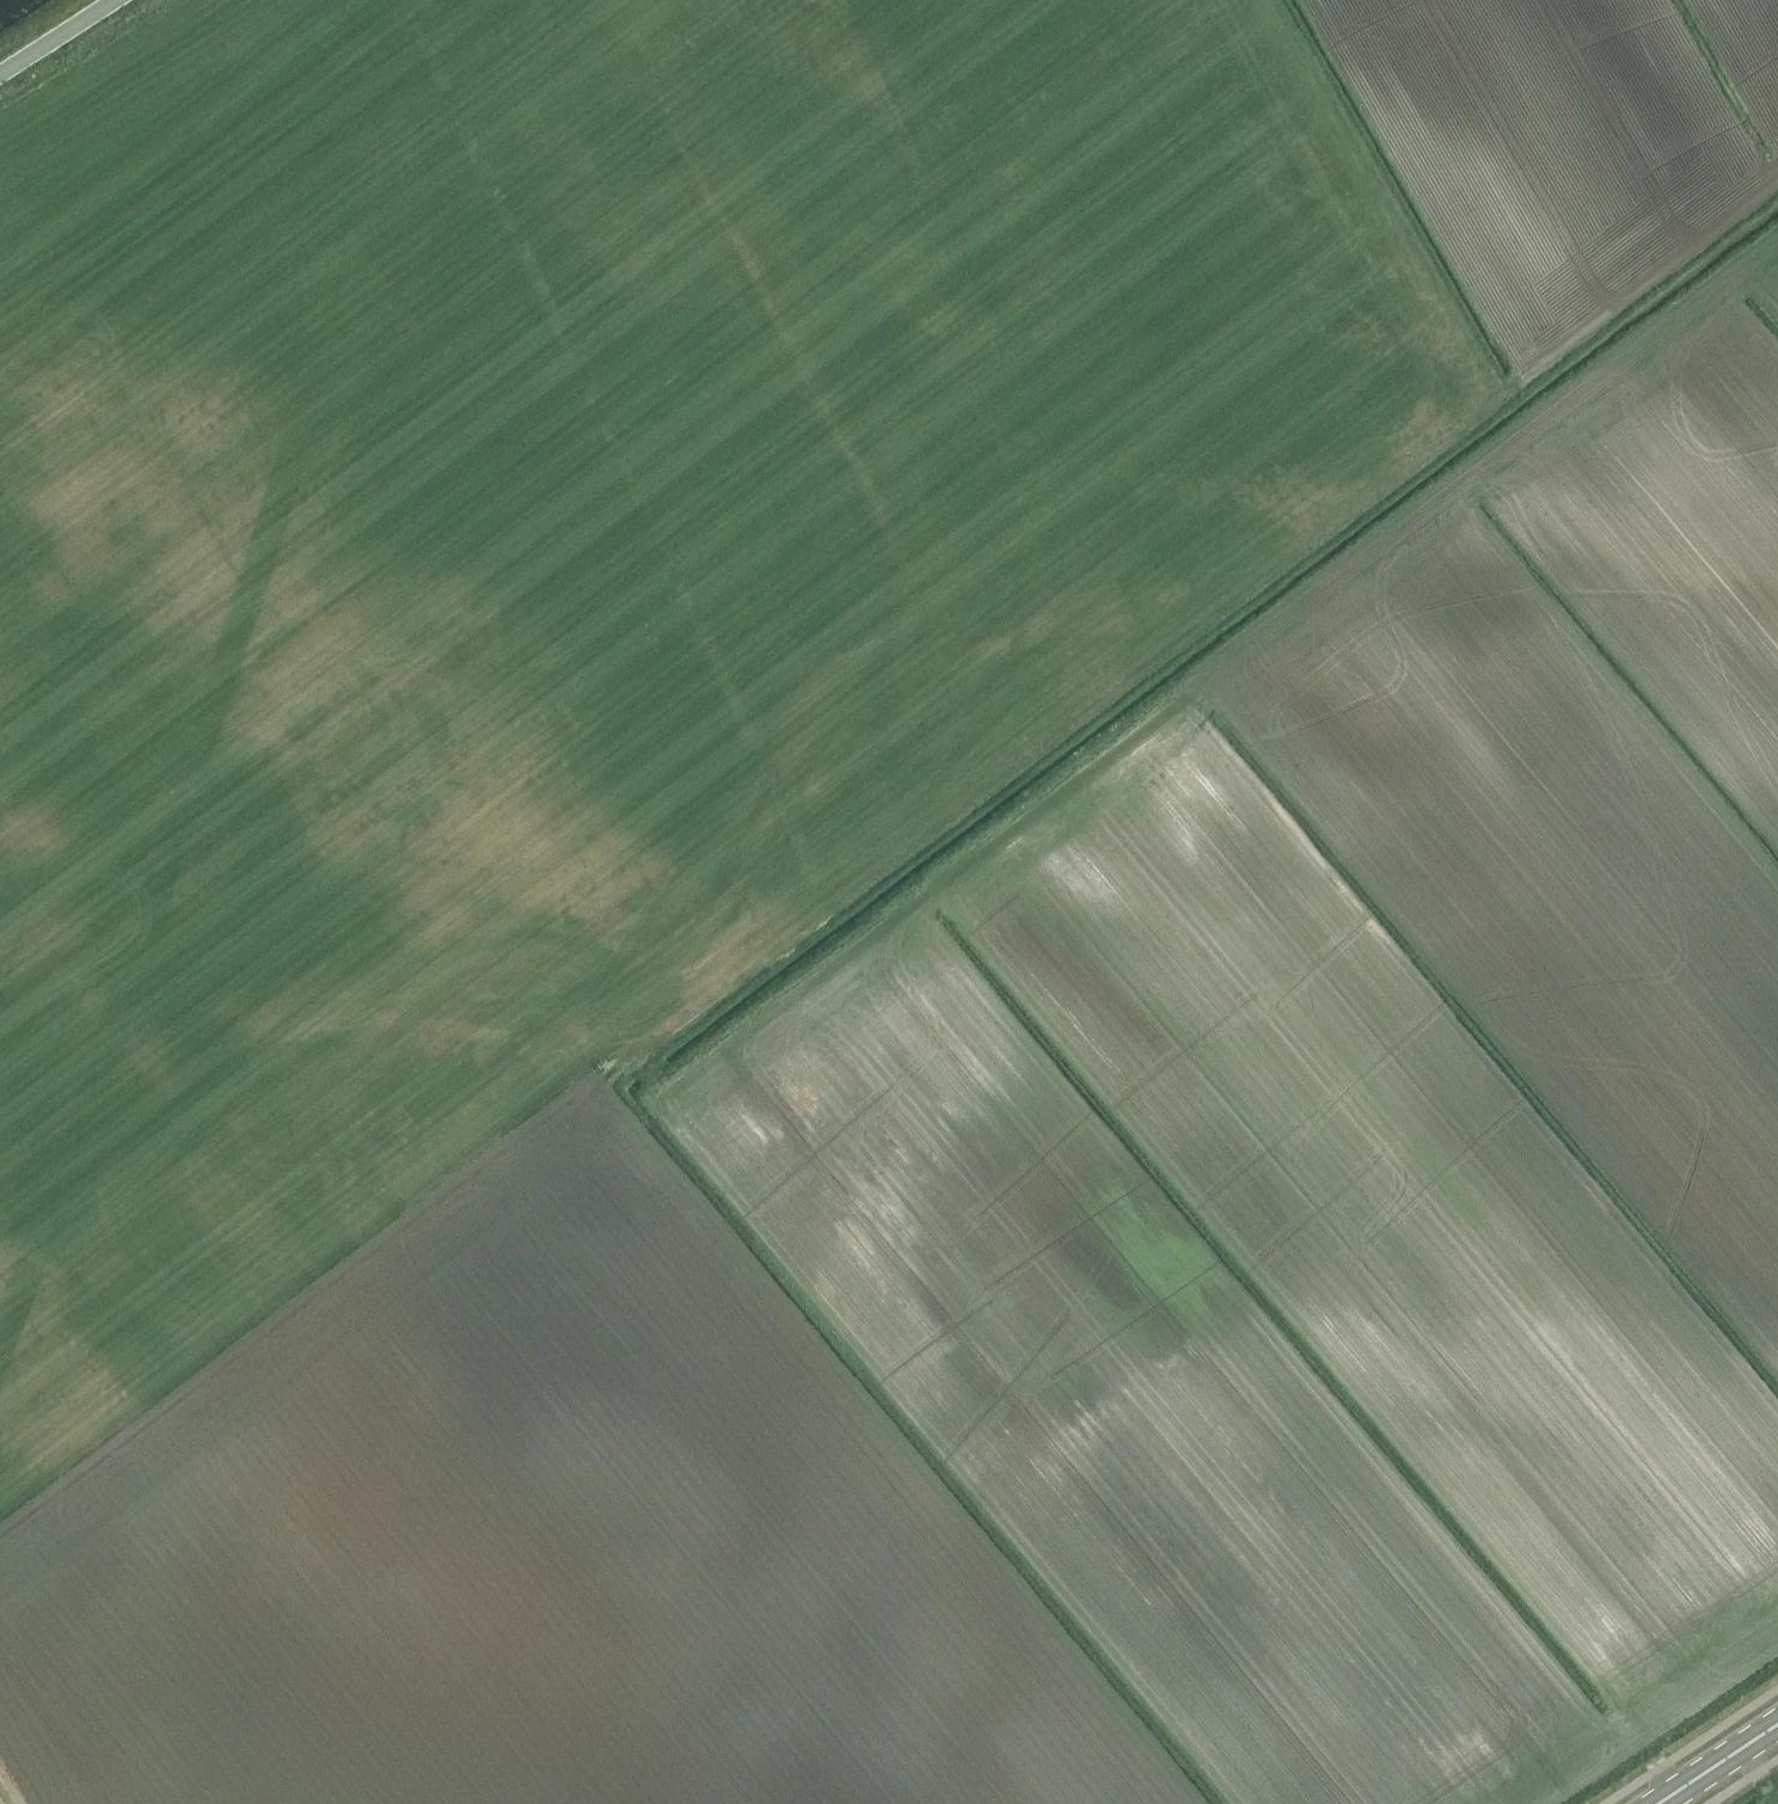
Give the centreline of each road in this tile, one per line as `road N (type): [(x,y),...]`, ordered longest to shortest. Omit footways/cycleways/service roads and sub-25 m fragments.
road 1 (unclassified): [(0,81),(127,0)]
road 2 (primary): [(1657,1803),(1777,1724)]

